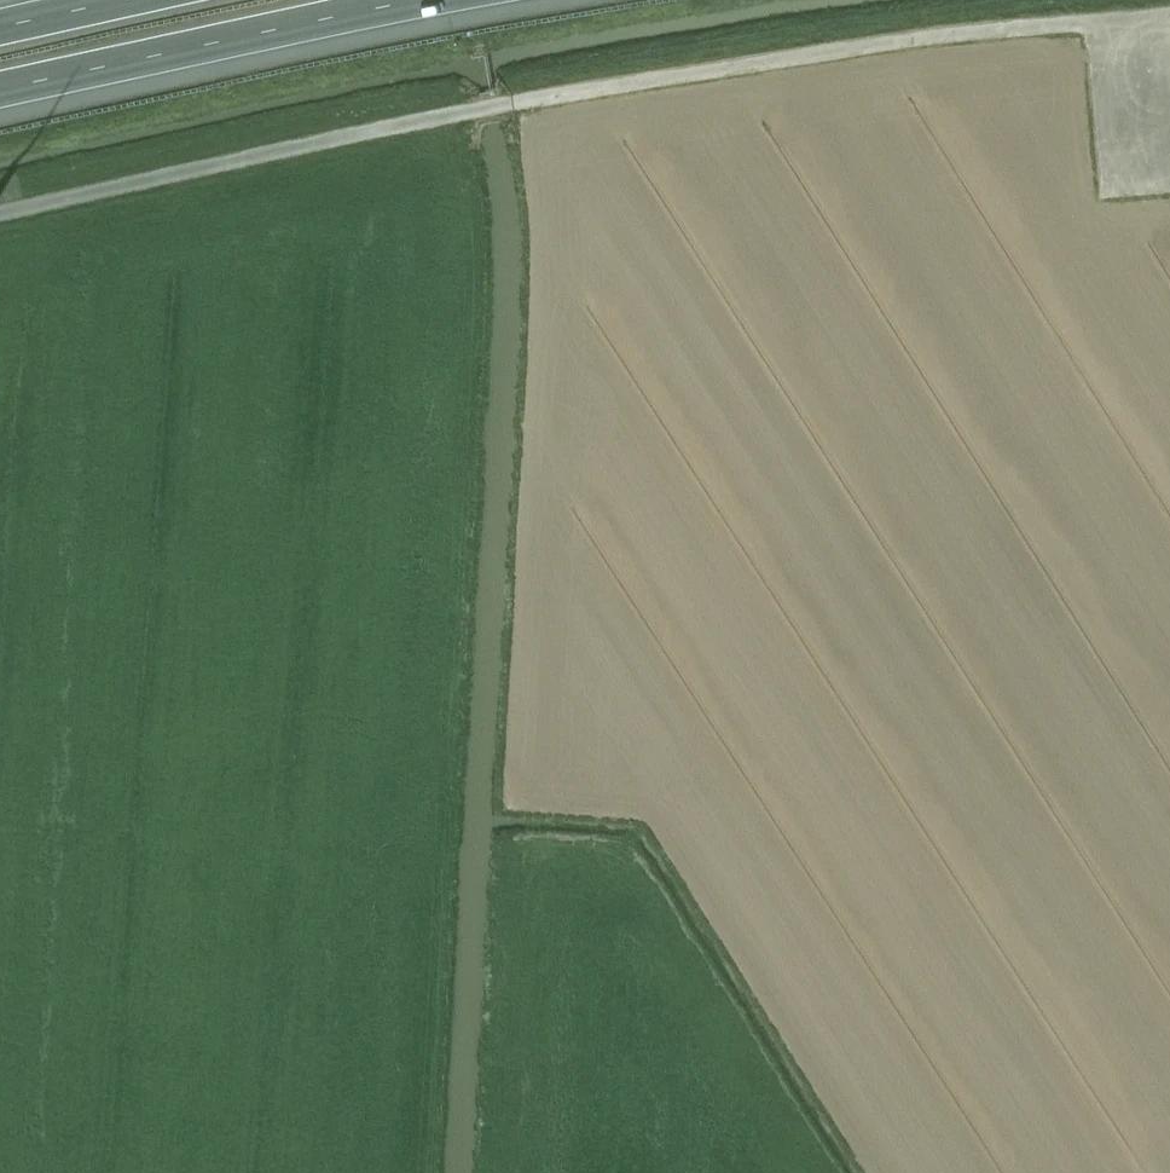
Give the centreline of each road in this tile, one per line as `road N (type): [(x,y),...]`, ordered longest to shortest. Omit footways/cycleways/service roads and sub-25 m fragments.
road 1 (motorway): [(0,89),(422,0)]
road 2 (motorway): [(126,0),(0,27)]

